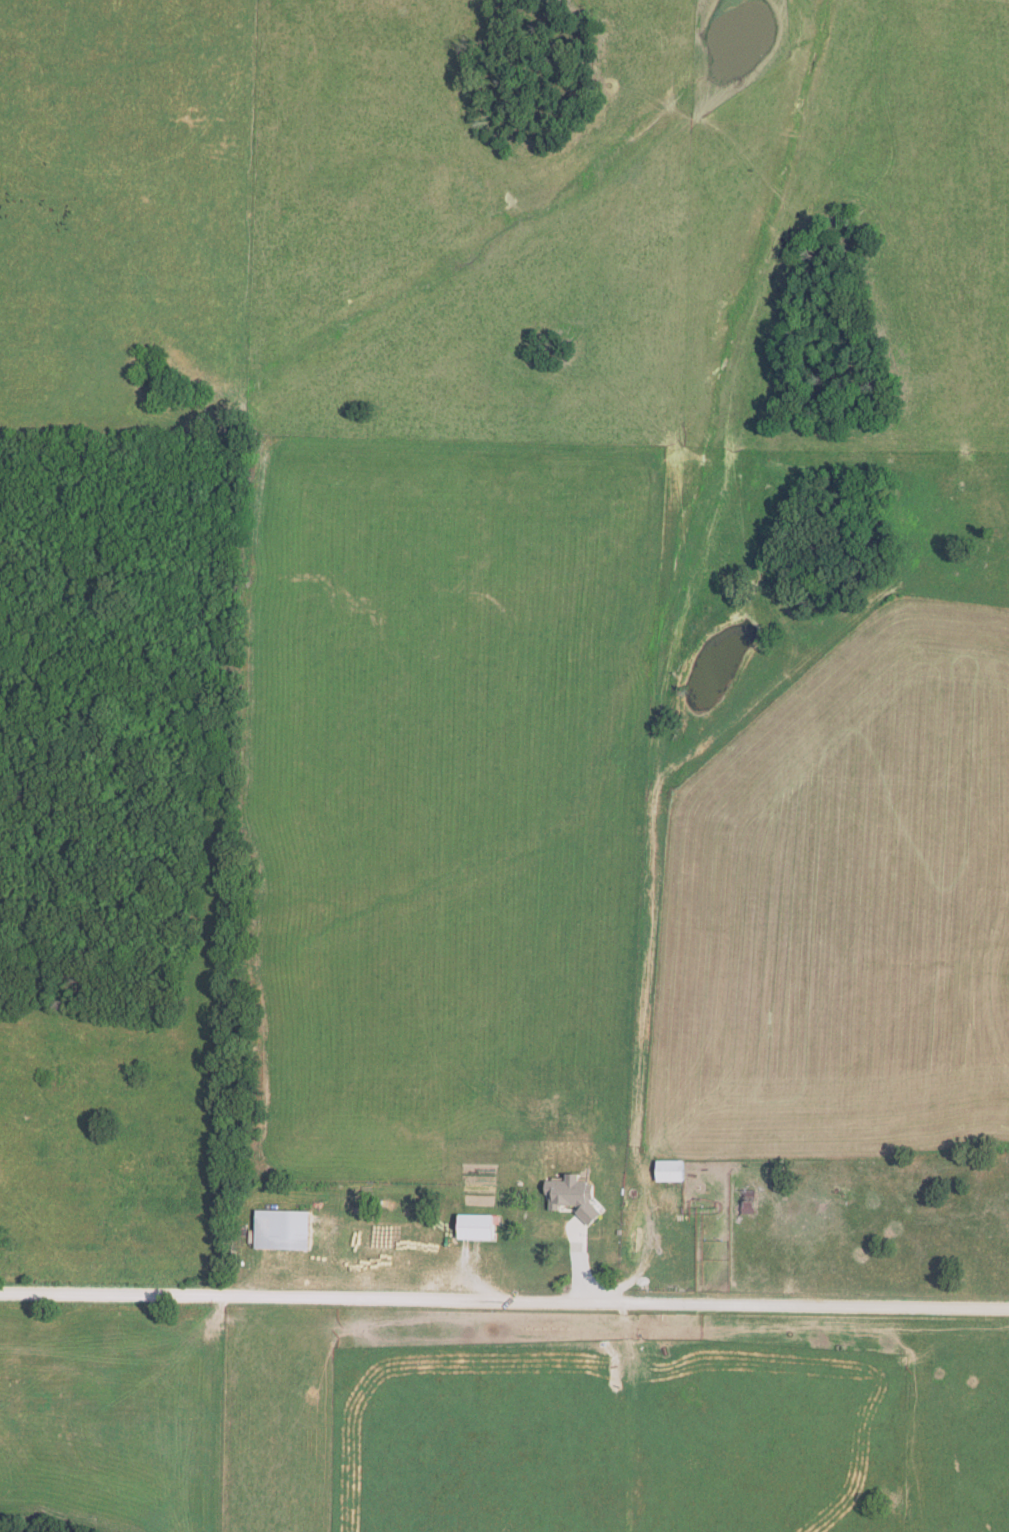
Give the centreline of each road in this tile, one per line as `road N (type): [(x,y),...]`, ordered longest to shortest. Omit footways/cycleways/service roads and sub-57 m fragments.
road 1 (residential): [(0,1296),(1008,1313)]

